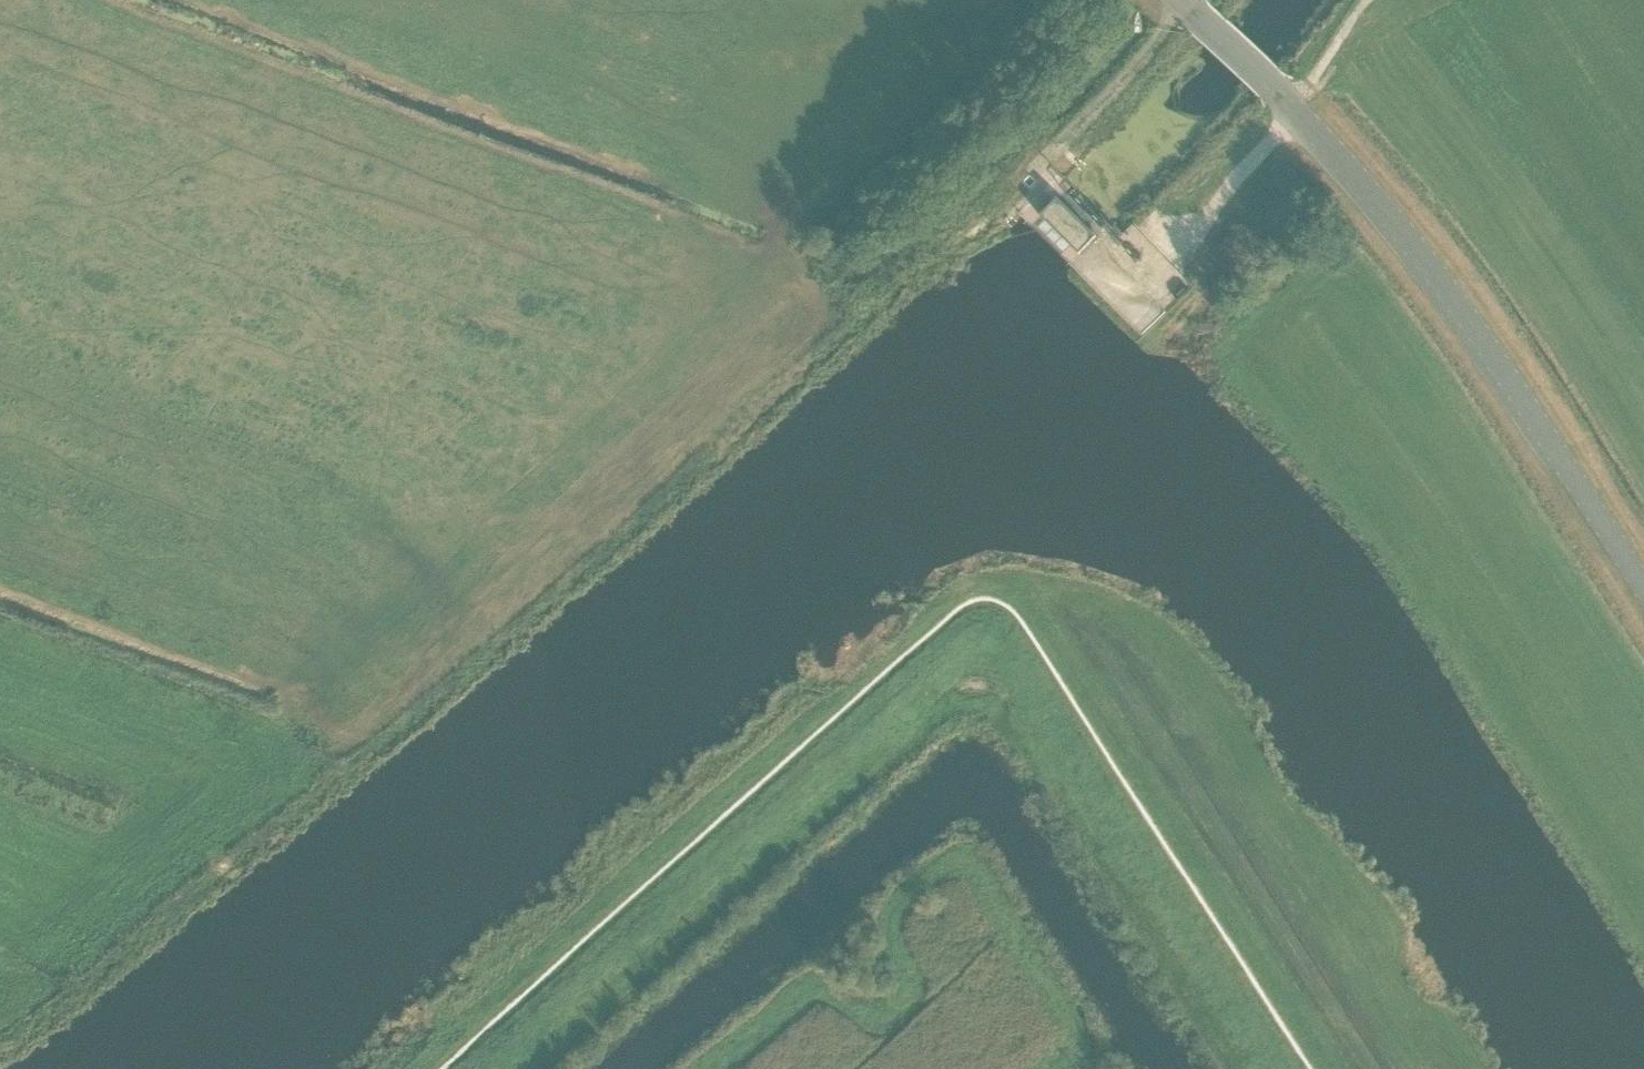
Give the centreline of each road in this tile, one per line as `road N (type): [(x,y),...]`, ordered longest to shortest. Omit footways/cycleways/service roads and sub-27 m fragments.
road 1 (tertiary): [(1271,84),(1419,256),(1643,590)]
road 2 (tertiary): [(1271,84),(1178,0)]

